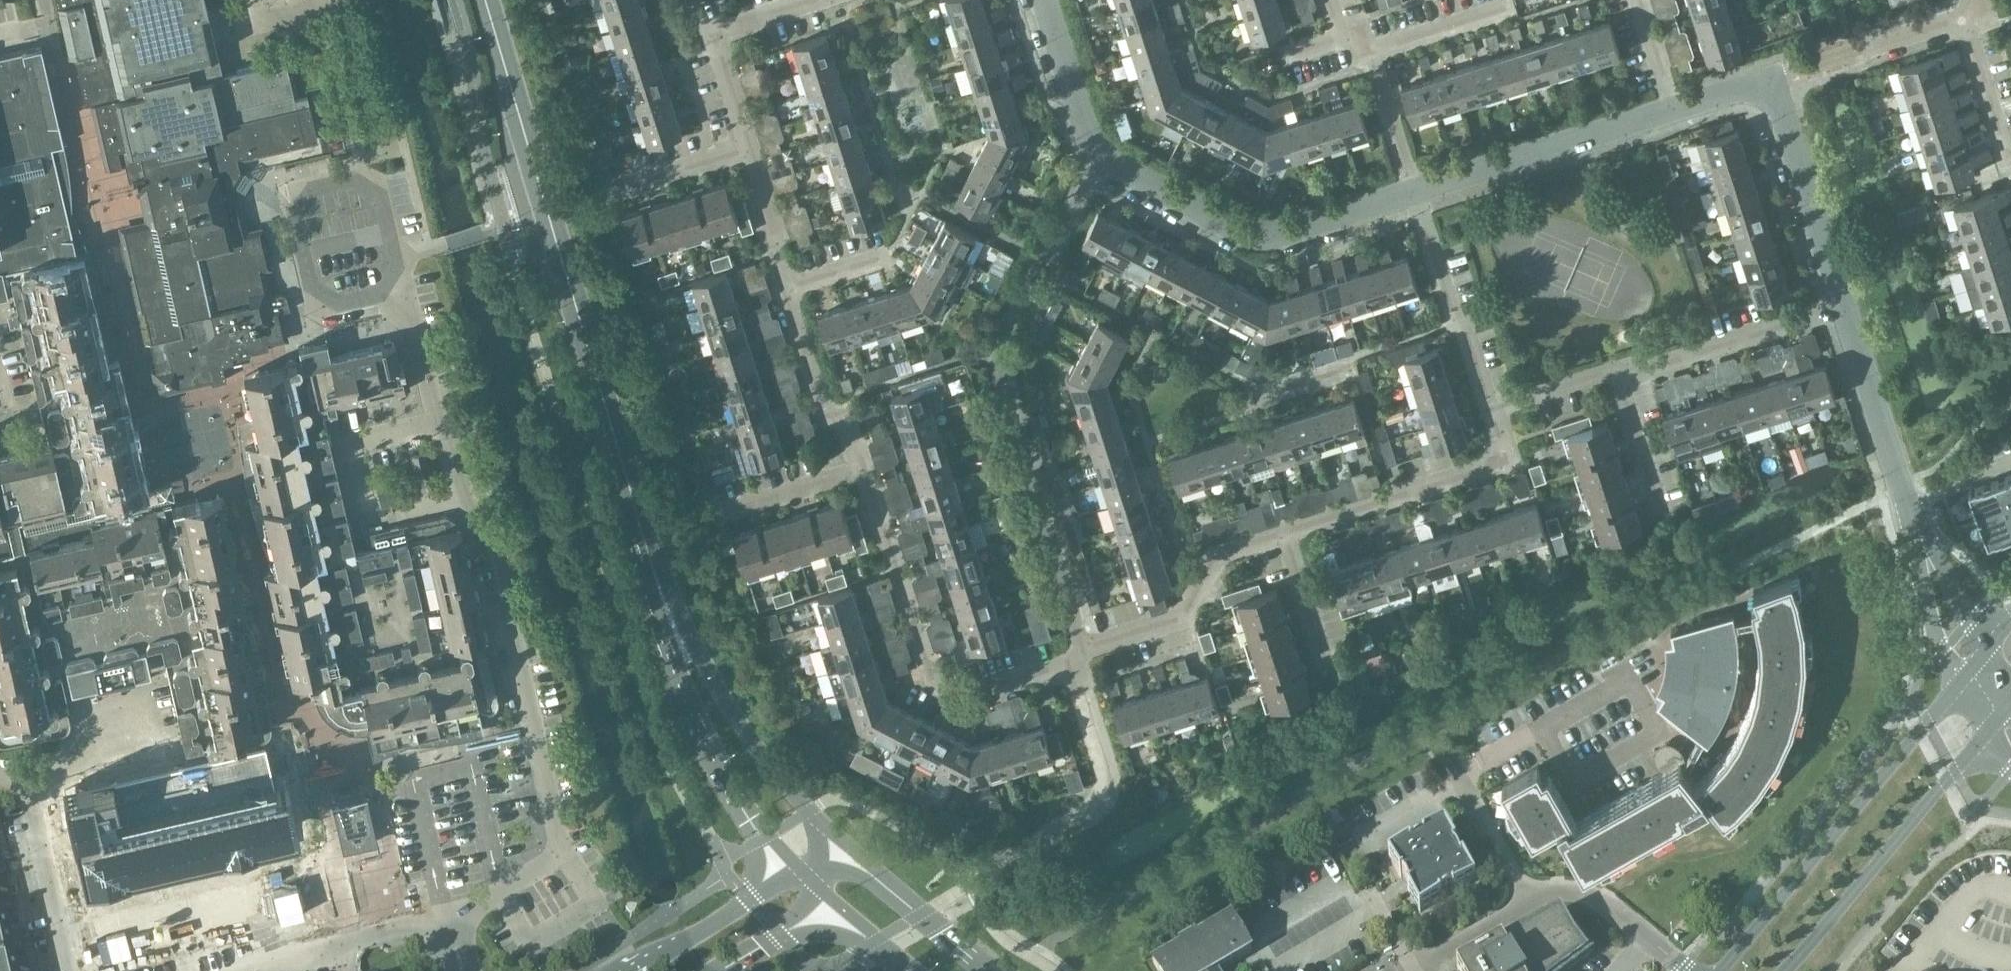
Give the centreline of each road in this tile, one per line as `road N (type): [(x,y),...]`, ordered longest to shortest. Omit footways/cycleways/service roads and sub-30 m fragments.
road 1 (tertiary): [(661,594),(486,0)]
road 2 (residential): [(1414,194),(1257,239),(1113,165),(1086,132),(1042,0)]
road 3 (residential): [(1078,658),(964,696),(936,682),(863,468)]
road 4 (tertiary): [(1960,684),(1723,970)]
road 5 (tertiary): [(847,850),(750,739),(661,594)]
road 6 (tertiary): [(661,594),(718,762),(752,817),(803,872)]
road 7 (tertiary): [(1785,970),(1989,730)]
road 8 (residential): [(1284,534),(1492,467),(1503,445),(1493,409)]
road 9 (residential): [(1414,194),(1673,109)]
road 10 (residential): [(1078,658),(1178,618),(1211,560),(1284,534)]
road 11 (residential): [(1839,310),(1767,80)]
road 12 (residential): [(1616,371),(1633,374),(1839,310)]
road 13 (residential): [(1493,409),(1414,194)]
road 14 (residential): [(750,151),(720,53),(722,32),(814,0)]
road 15 (residential): [(1914,517),(1839,310)]
road 16 (residential): [(1767,80),(1964,16)]
road 17 (residential): [(863,468),(850,425),(825,415),(786,288)]
road 18 (tertiary): [(803,872),(639,970)]
road 19 (unclassified): [(1688,970),(1586,891),(1559,889),(1529,901)]
road 20 (tertiary): [(988,970),(847,850)]
road 21 (unclassified): [(1914,517),(1933,625),(1960,684)]
road 22 (residential): [(1369,51),(1505,8),(1524,20)]
road 23 (residential): [(1332,683),(1284,534)]
road 24 (residential): [(1665,517),(1616,371)]
road 25 (unclassified): [(1986,653),(1914,517)]
road 26 (residential): [(1414,194),(1369,51)]
road 27 (residential): [(721,514),(863,468)]
road 28 (residential): [(608,196),(750,151)]
road 29 (unclassified): [(1529,901),(1460,775)]
road 30 (residential): [(786,288),(750,151)]
road 31 (residential): [(1964,16),(2010,147)]
road 32 (unclassified): [(1417,970),(1414,966),(1529,901)]
road 33 (tertiary): [(721,970),(760,947),(822,890)]
road 34 (residential): [(1493,409),(1616,371)]

